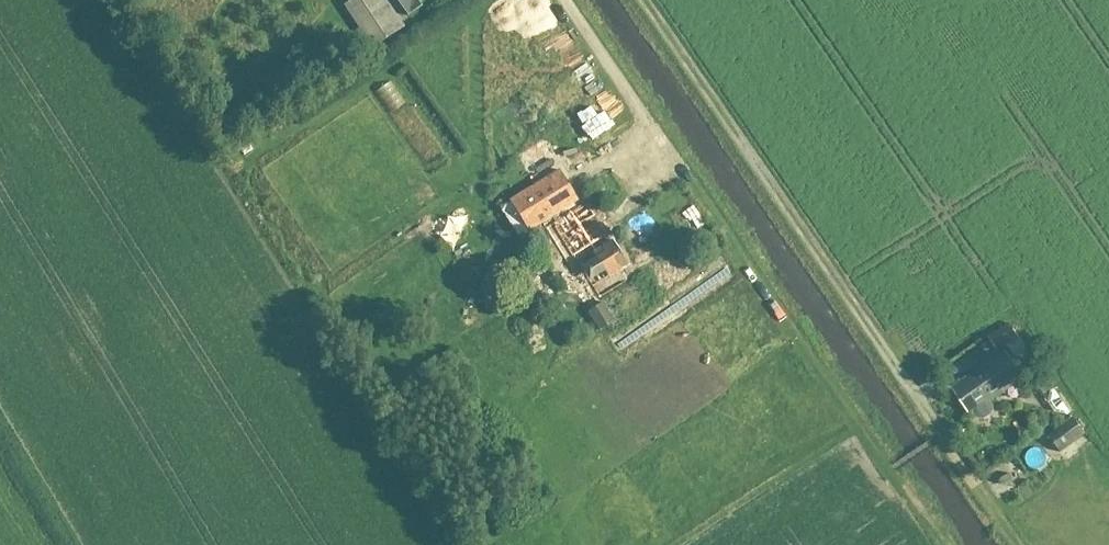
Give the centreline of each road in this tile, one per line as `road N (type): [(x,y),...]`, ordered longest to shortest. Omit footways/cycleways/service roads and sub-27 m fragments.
road 1 (track): [(643,0),(974,482)]
road 2 (unclassified): [(566,0),(686,173)]

